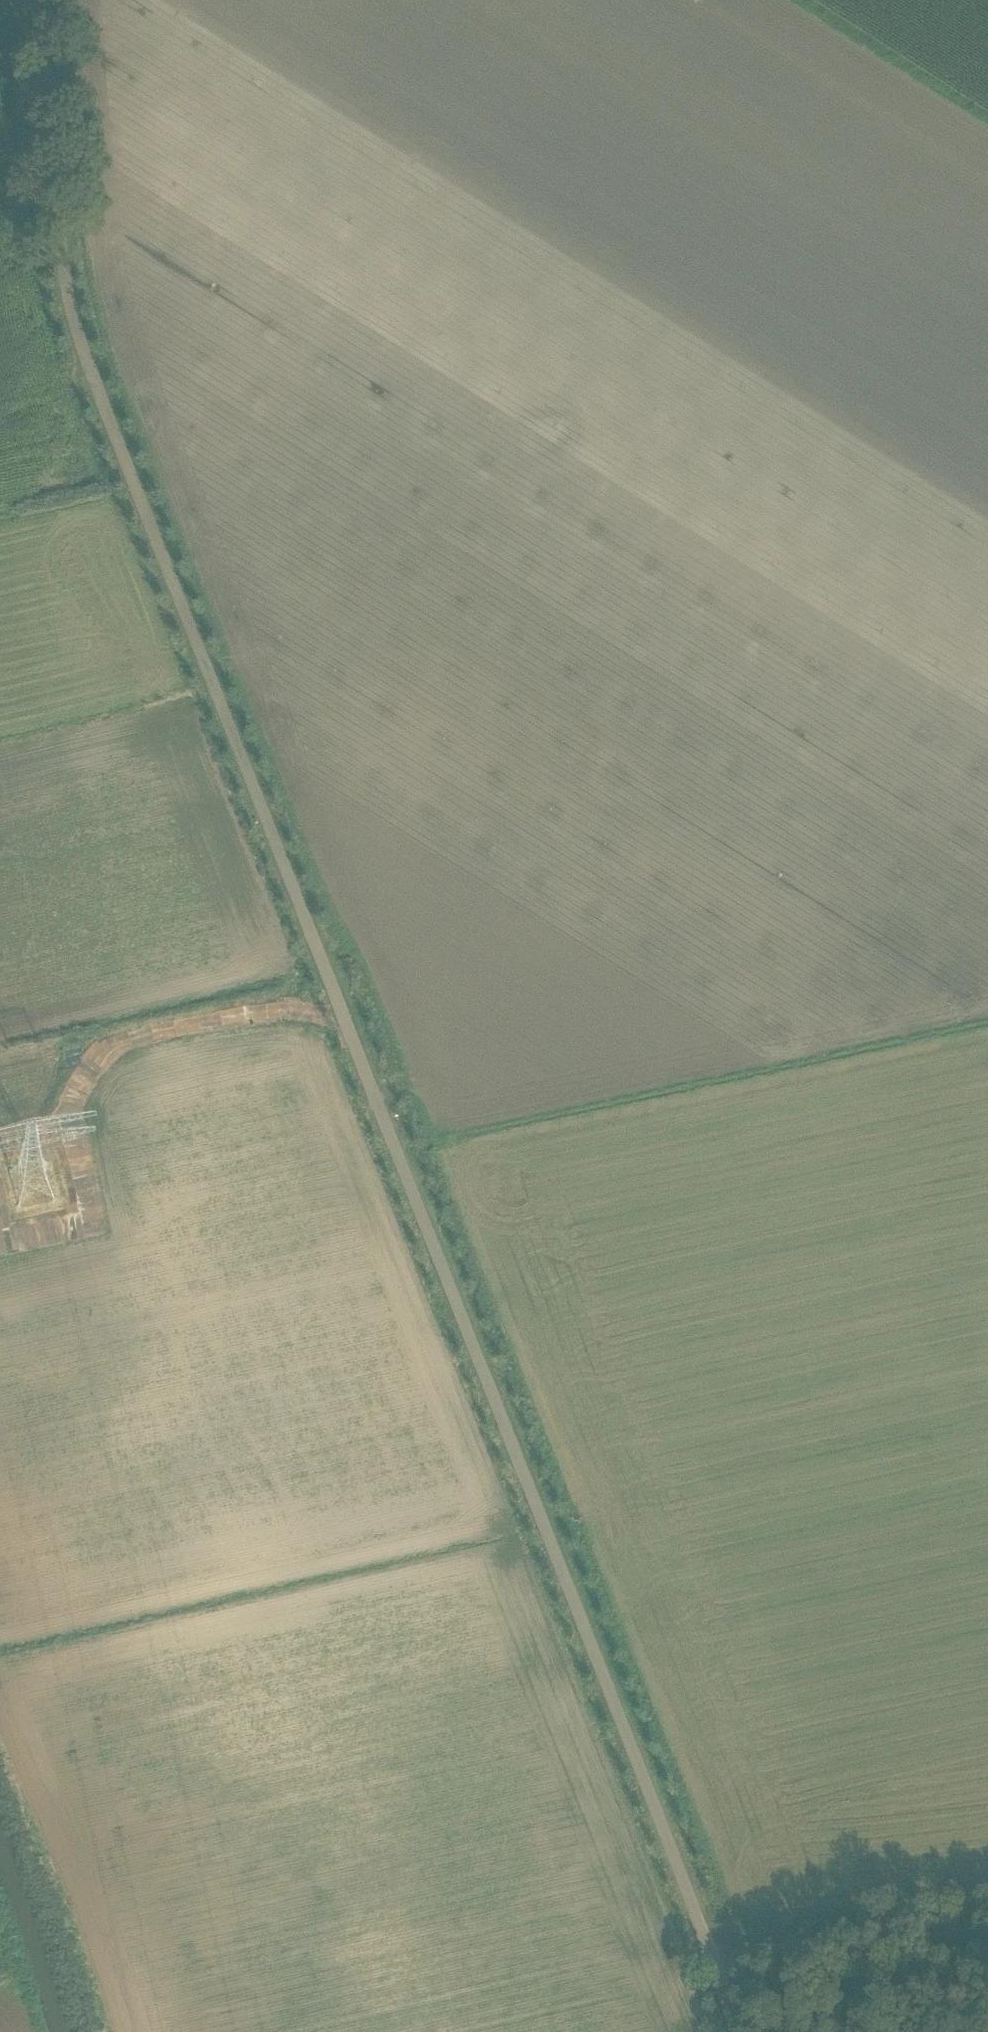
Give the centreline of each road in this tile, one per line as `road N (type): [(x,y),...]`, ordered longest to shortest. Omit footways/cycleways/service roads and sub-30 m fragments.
road 1 (unclassified): [(739,2031),(708,1934),(117,466),(91,386),(46,168),(34,0)]
road 2 (track): [(708,1934),(987,1908)]

